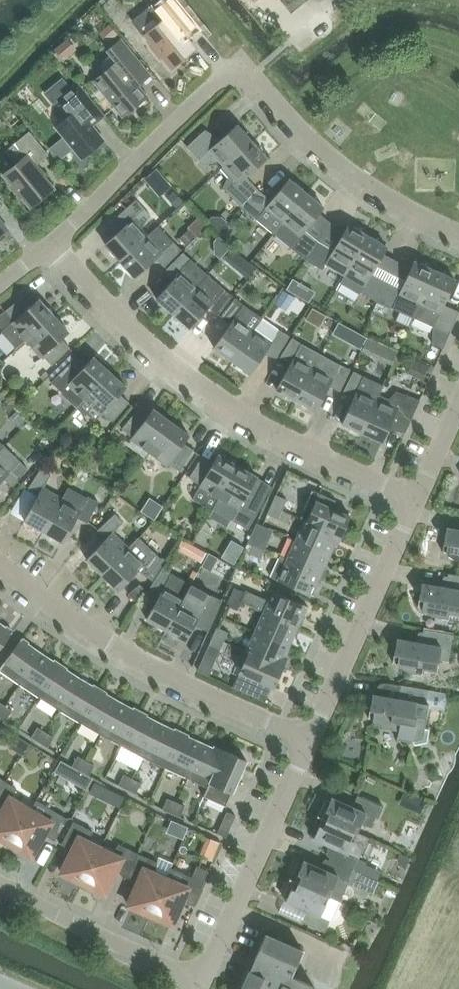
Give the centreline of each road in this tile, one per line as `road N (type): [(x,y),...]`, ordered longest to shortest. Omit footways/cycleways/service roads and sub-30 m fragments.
road 1 (residential): [(50,249),(233,71),(352,177),(458,236)]
road 2 (residential): [(412,501),(216,403),(140,341),(50,249)]
road 3 (residential): [(308,748),(109,646),(0,569)]
road 4 (residential): [(412,501),(308,748)]
road 5 (residential): [(308,748),(251,884),(200,979)]
road 6 (residential): [(200,979),(0,888)]

